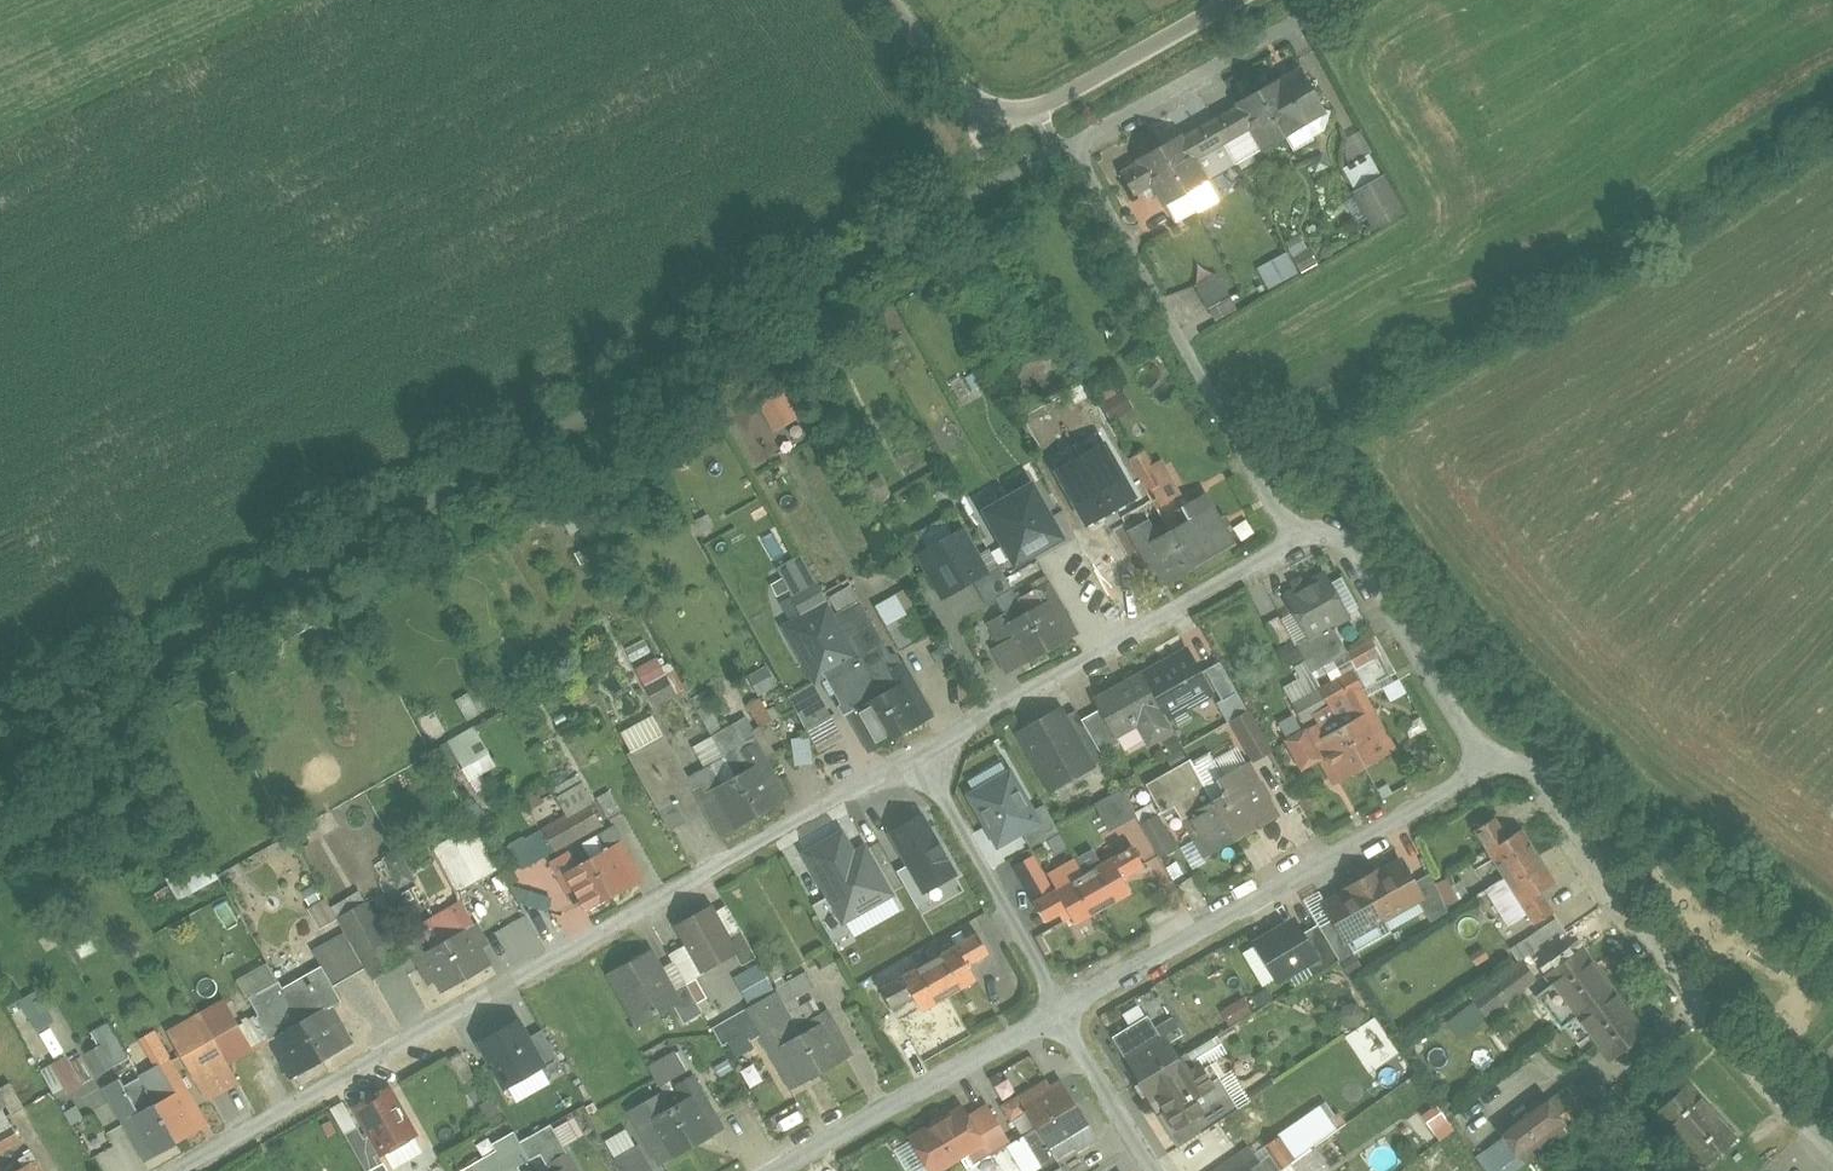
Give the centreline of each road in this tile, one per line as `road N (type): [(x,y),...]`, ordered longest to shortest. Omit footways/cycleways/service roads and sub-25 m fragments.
road 1 (residential): [(176,1170),(918,760)]
road 2 (residential): [(1485,765),(1534,785),(1702,1008),(1832,1145)]
road 3 (residential): [(1054,1002),(1485,765)]
road 4 (unclassified): [(1290,543),(1076,140)]
road 5 (residential): [(918,760),(1290,543)]
road 6 (residential): [(771,1170),(1054,1002)]
road 7 (residential): [(1290,543),(1319,534),(1346,547),(1485,765)]
road 8 (residential): [(1054,1002),(918,760)]
road 9 (unclassified): [(991,130),(1228,0)]
road 10 (residential): [(1161,1170),(1054,1002)]
road 11 (residential): [(991,130),(894,0)]

